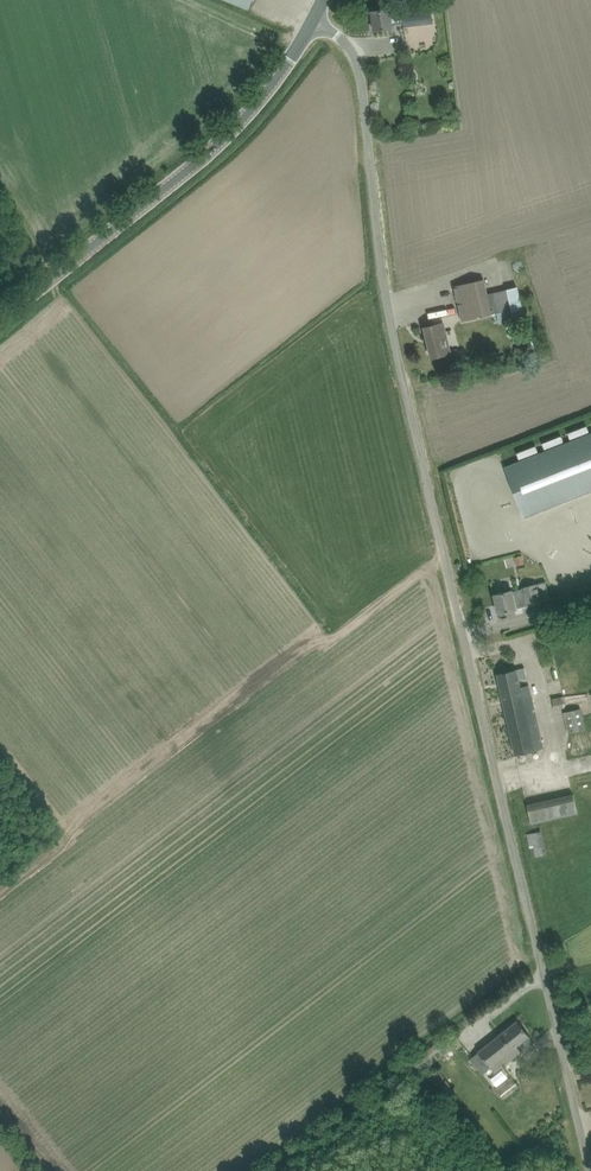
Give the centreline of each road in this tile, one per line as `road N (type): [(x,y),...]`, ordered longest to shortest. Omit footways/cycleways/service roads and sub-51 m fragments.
road 1 (unclassified): [(590,1167),(405,397),(381,281),(358,59),(316,18)]
road 2 (tertiary): [(0,317),(207,153),(267,93),(316,18)]

